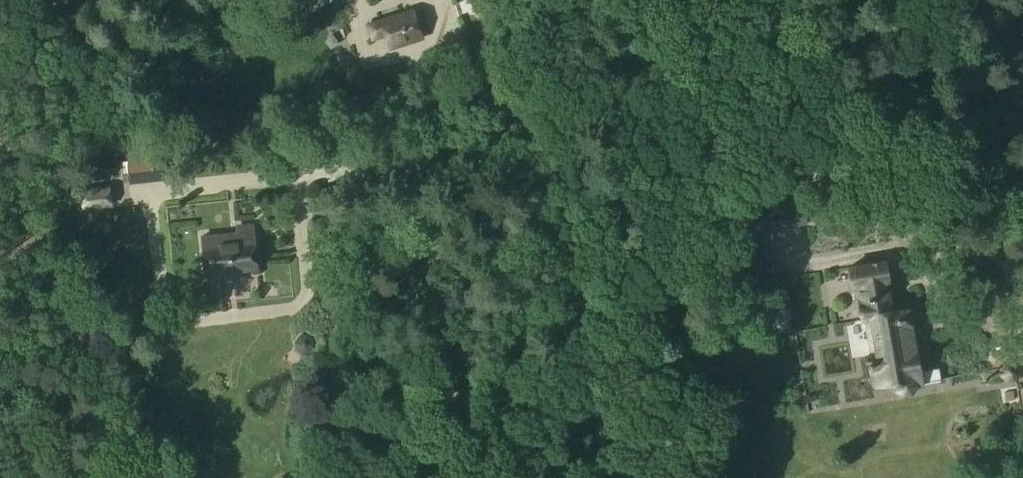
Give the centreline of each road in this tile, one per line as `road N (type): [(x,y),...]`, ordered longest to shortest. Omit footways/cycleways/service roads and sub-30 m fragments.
road 1 (secondary): [(611,477),(578,292),(488,0)]

